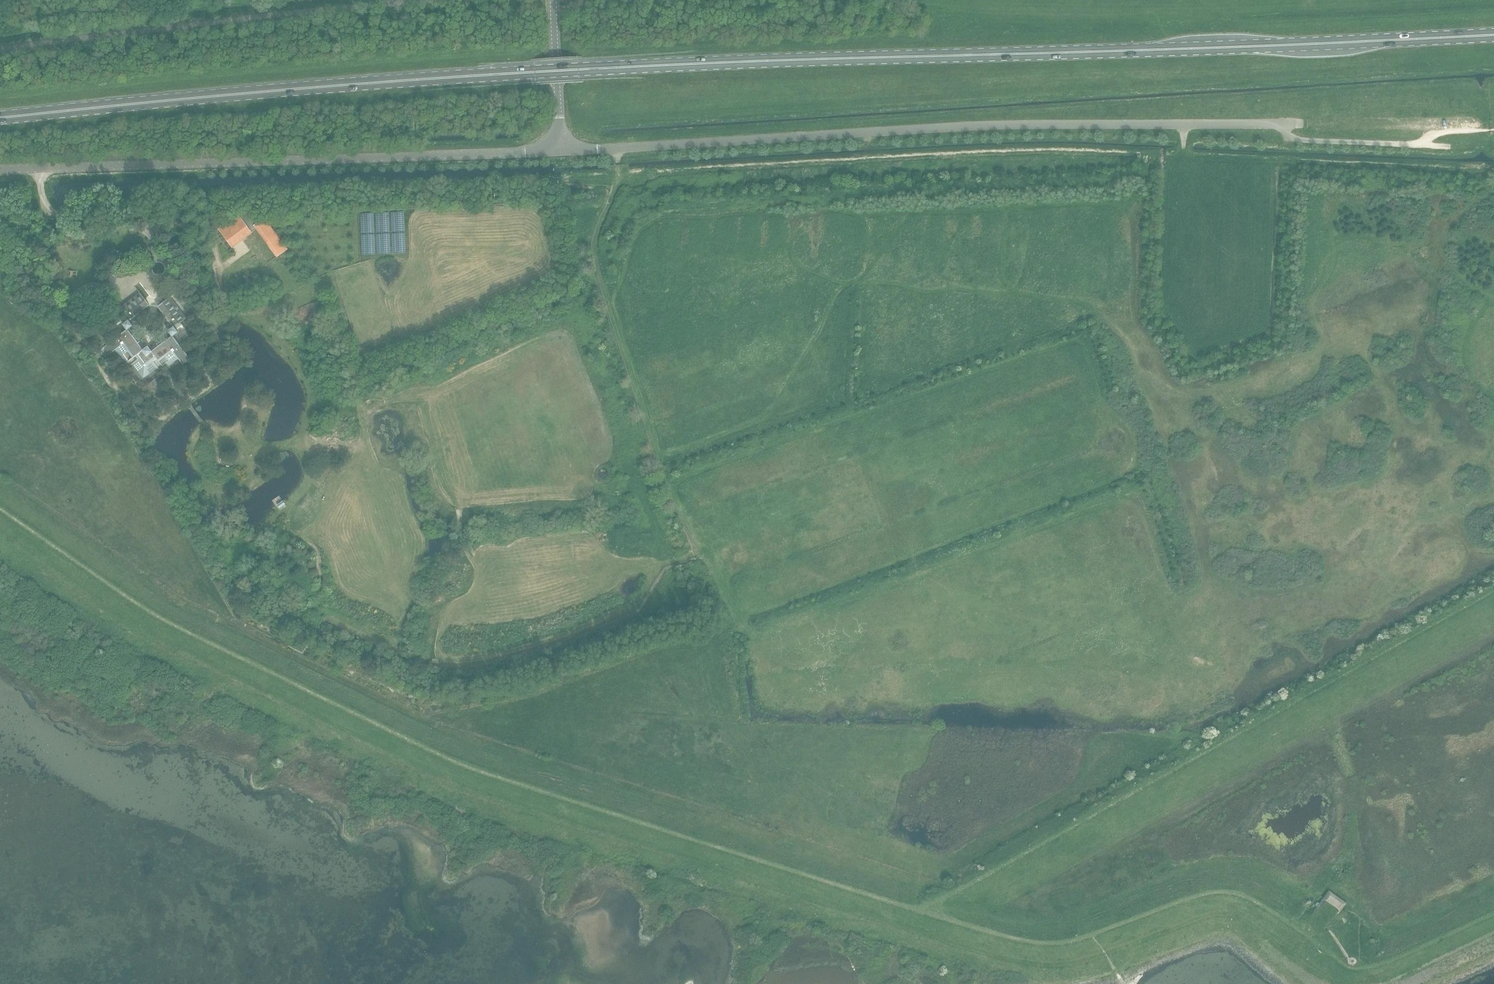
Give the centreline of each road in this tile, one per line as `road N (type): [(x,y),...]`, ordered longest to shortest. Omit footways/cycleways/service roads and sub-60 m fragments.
road 1 (primary): [(0,120),(578,69),(1493,34)]
road 2 (unclassified): [(560,151),(995,125),(1274,123),(1297,140),(1426,145)]
road 3 (unclassified): [(0,171),(560,151)]
road 4 (unclassified): [(560,151),(553,0)]

